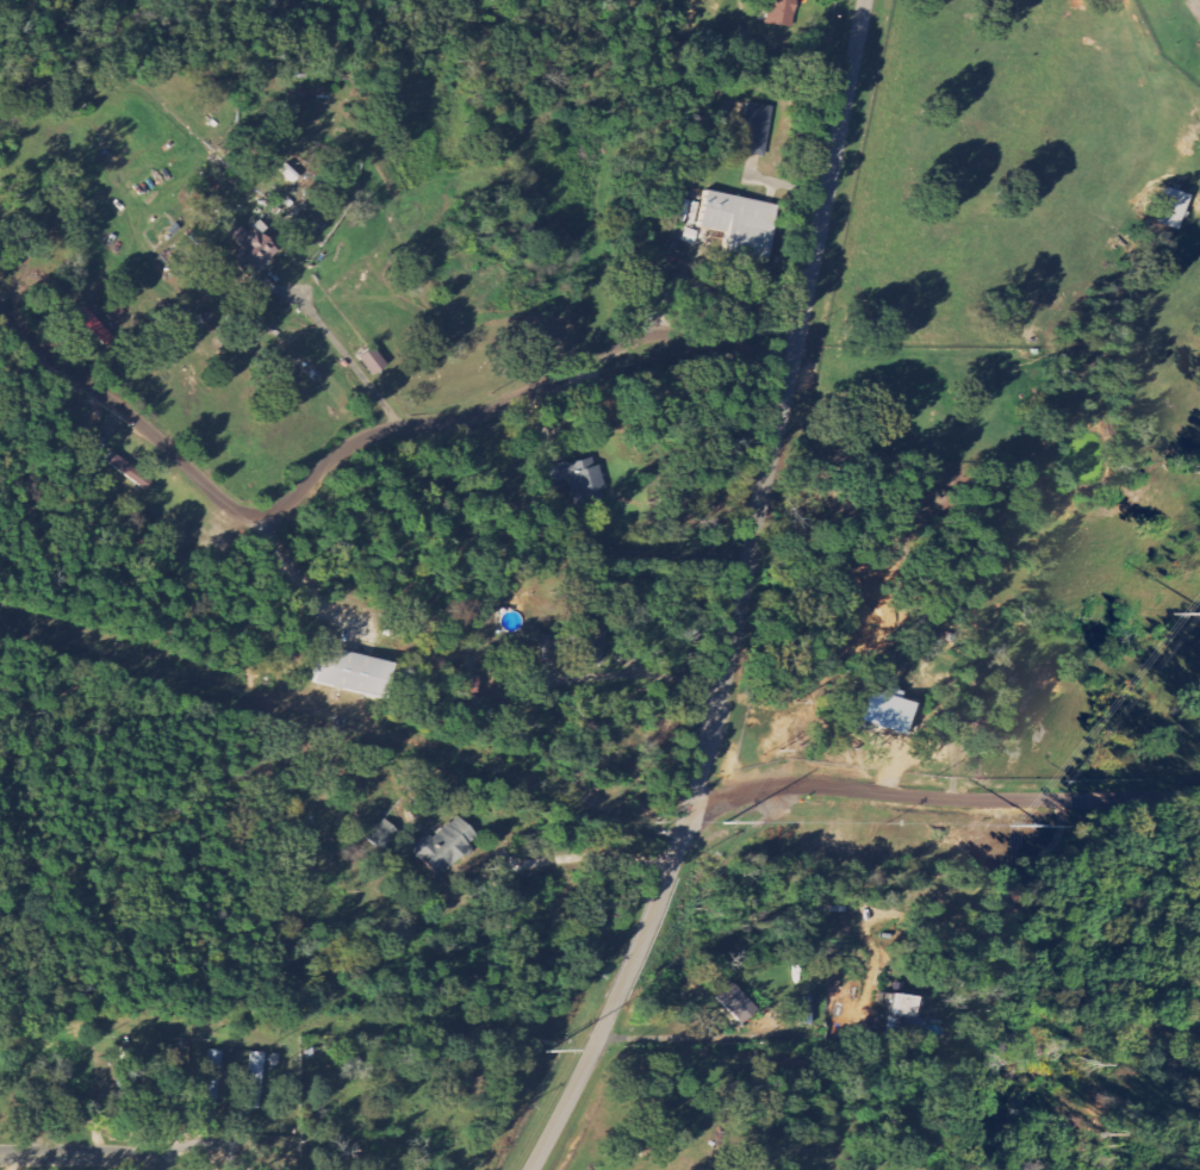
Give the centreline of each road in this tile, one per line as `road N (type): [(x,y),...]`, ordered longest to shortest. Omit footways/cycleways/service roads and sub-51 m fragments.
road 1 (residential): [(532,1169),(634,960),(690,813),(723,689),(866,0)]
road 2 (residential): [(0,299),(44,351),(257,519),(360,441),(484,413),(645,336),(792,362)]
road 3 (residential): [(690,813),(798,784),(941,798),(1142,798),(1199,784)]
road 4 (residential): [(159,1169),(132,1155),(0,1155)]

